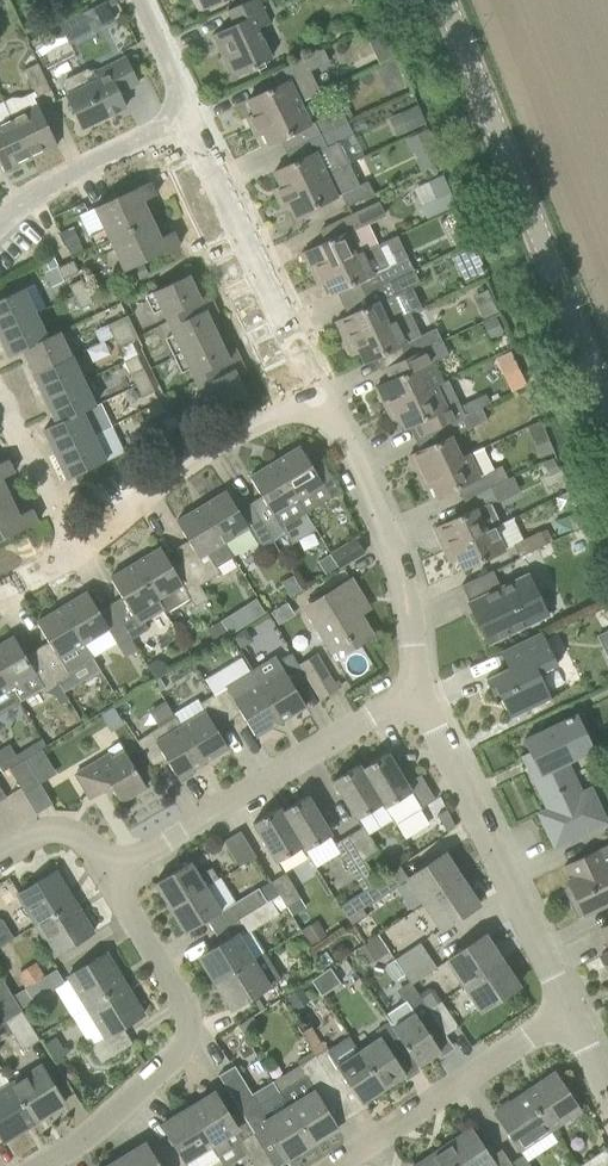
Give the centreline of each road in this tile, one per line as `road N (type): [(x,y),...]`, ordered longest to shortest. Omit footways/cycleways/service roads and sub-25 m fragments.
road 1 (tertiary): [(607,406),(444,0)]
road 2 (residential): [(40,1165),(179,1064),(192,1035),(185,1006),(112,874)]
road 3 (residential): [(112,874),(426,681)]
road 4 (residential): [(571,1013),(435,729),(426,681)]
road 5 (residential): [(426,681),(412,565),(319,388)]
road 6 (residential): [(319,388),(190,116)]
road 7 (residential): [(80,550),(319,388)]
road 8 (residential): [(344,1165),(571,1013)]
road 9 (residential): [(190,116),(0,223)]
road 10 (residential): [(80,550),(0,395)]
road 11 (residential): [(112,874),(91,844),(59,829),(0,857)]
road 12 (residential): [(190,116),(138,0)]

